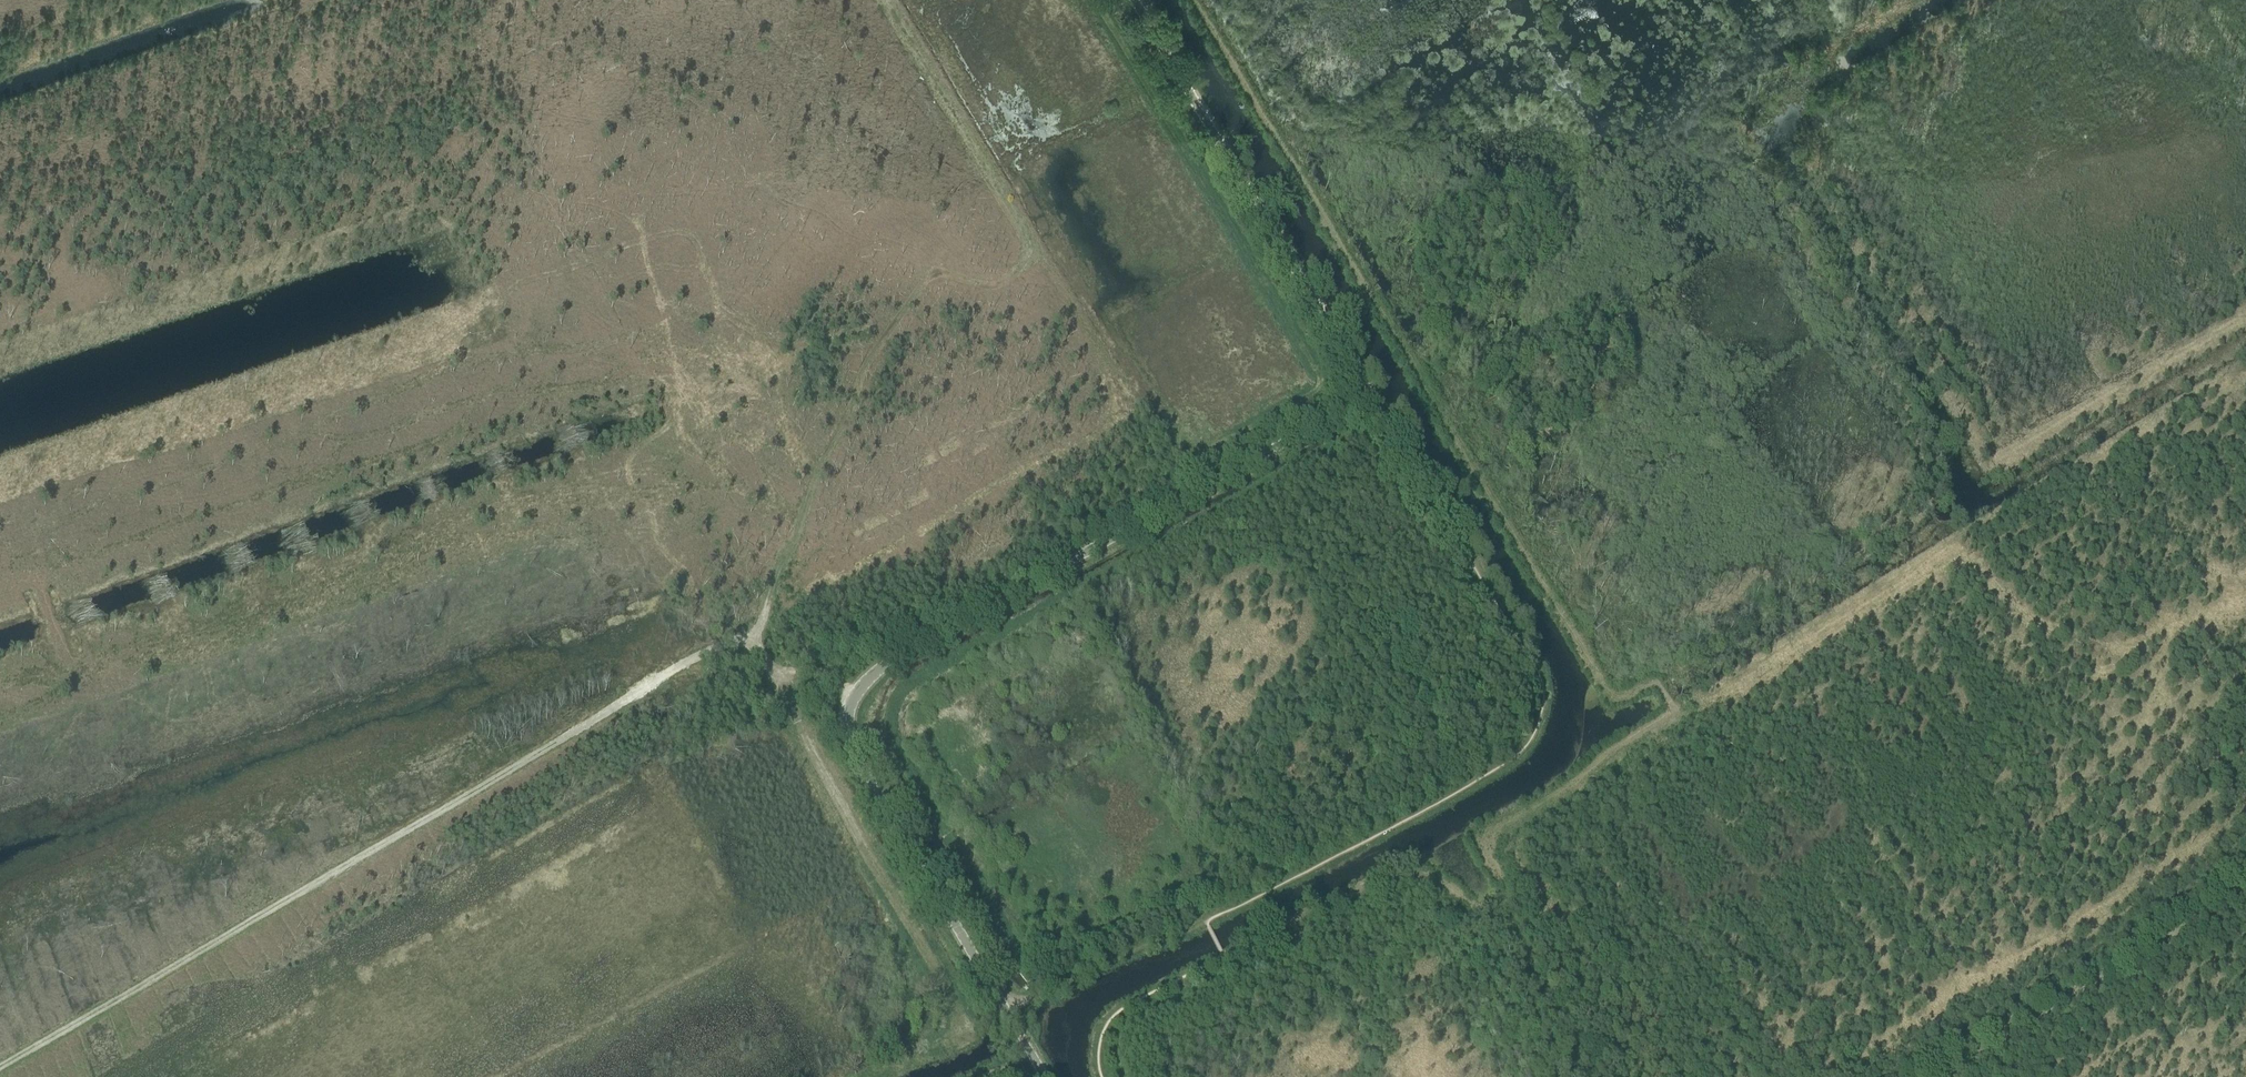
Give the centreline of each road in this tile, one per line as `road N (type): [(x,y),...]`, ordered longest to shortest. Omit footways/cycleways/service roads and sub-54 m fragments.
road 1 (tertiary): [(1044,1076),(854,755),(847,708),(888,660),(1362,394),(1352,364),(1136,0)]
road 2 (track): [(2245,894),(1946,1076)]

